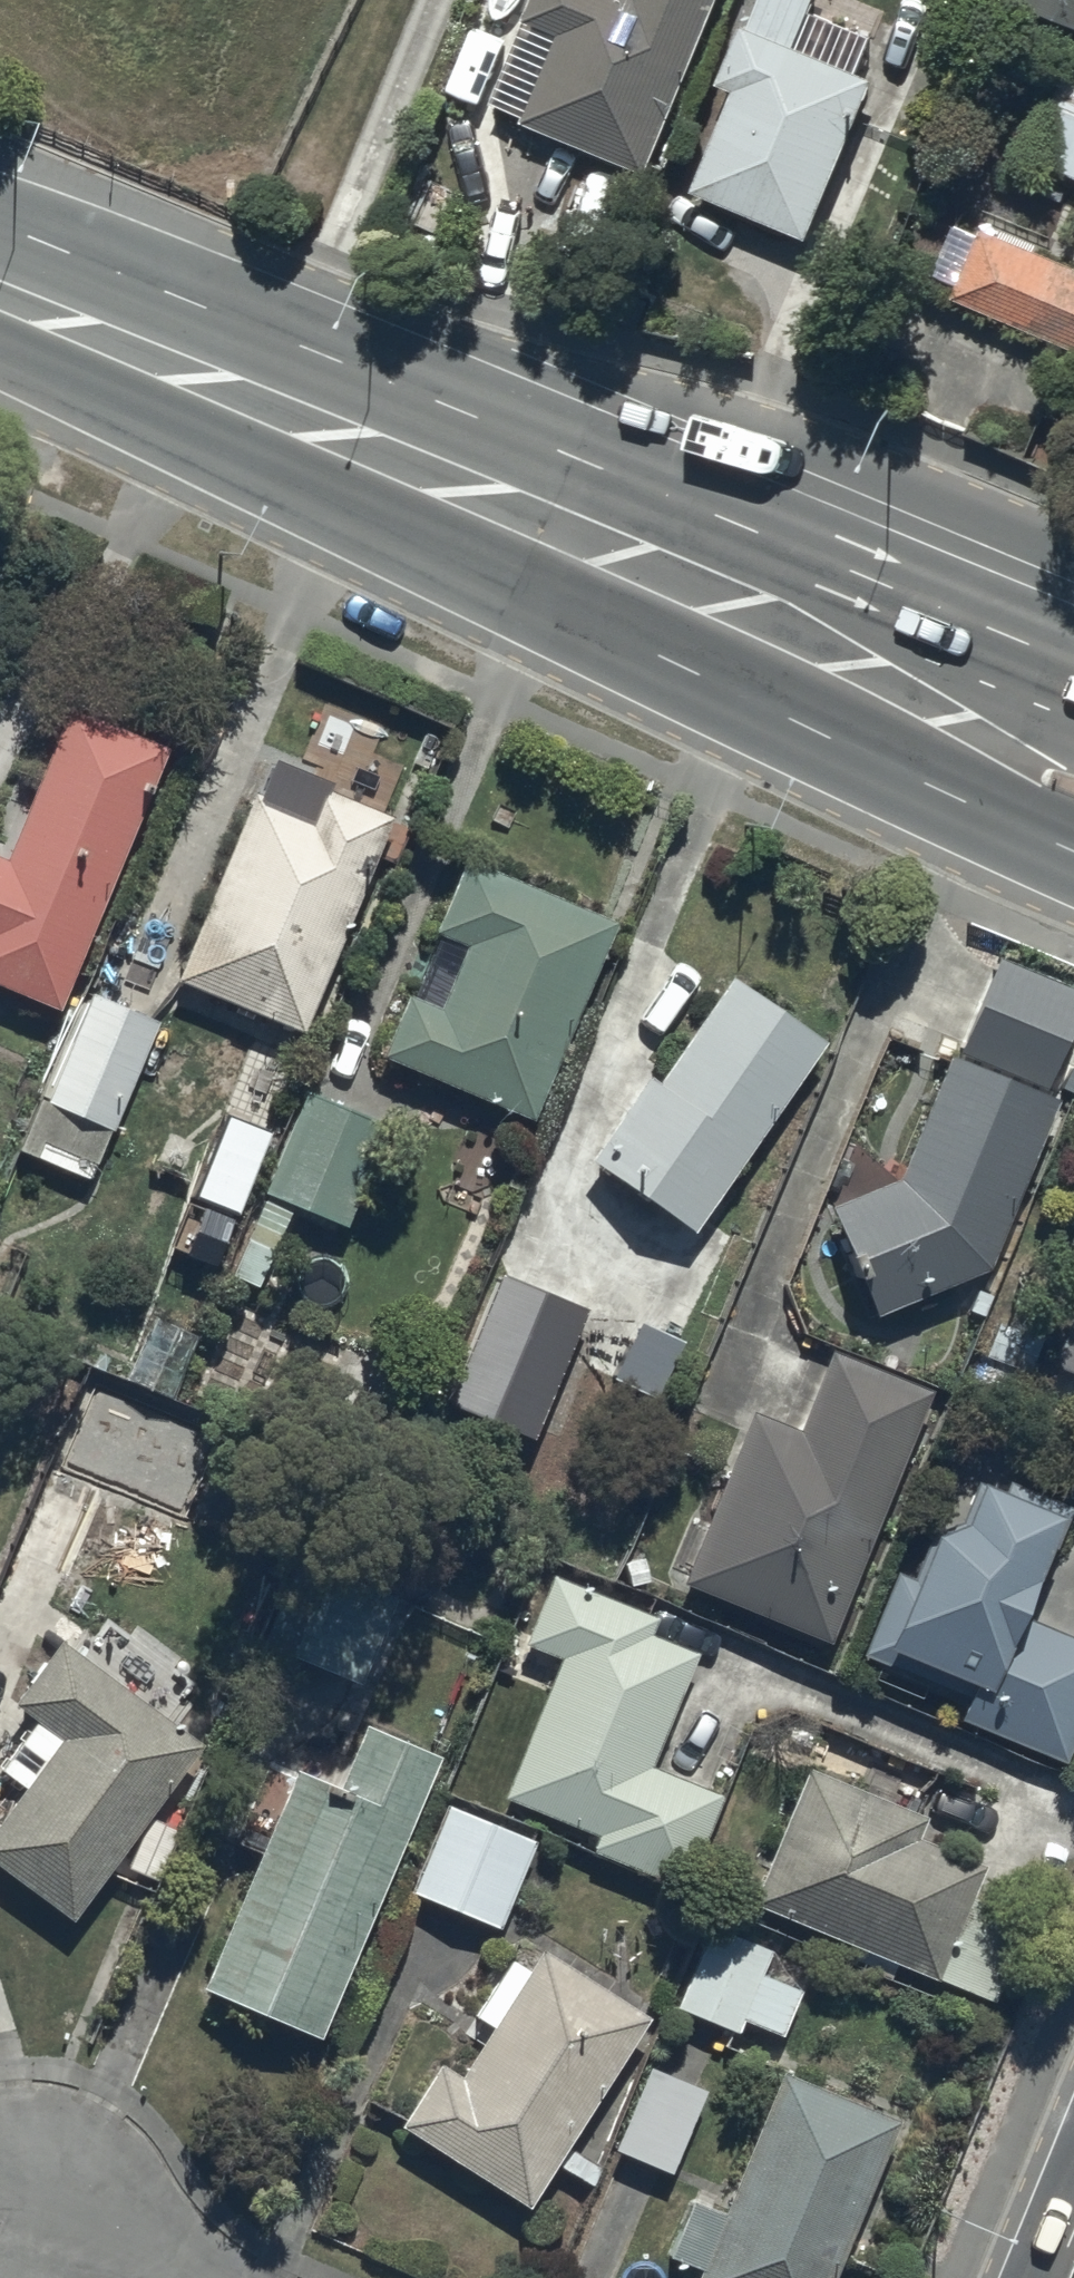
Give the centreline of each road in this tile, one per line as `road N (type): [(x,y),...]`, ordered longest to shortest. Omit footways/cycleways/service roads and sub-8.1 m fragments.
road 1 (trunk): [(1073,854),(658,666),(405,527),(0,344)]
road 2 (trunk): [(216,299),(1073,683)]
road 3 (trunk): [(216,299),(787,452),(1073,563)]
road 4 (trunk): [(0,222),(216,299)]
road 5 (residential): [(136,2277),(15,2226)]

